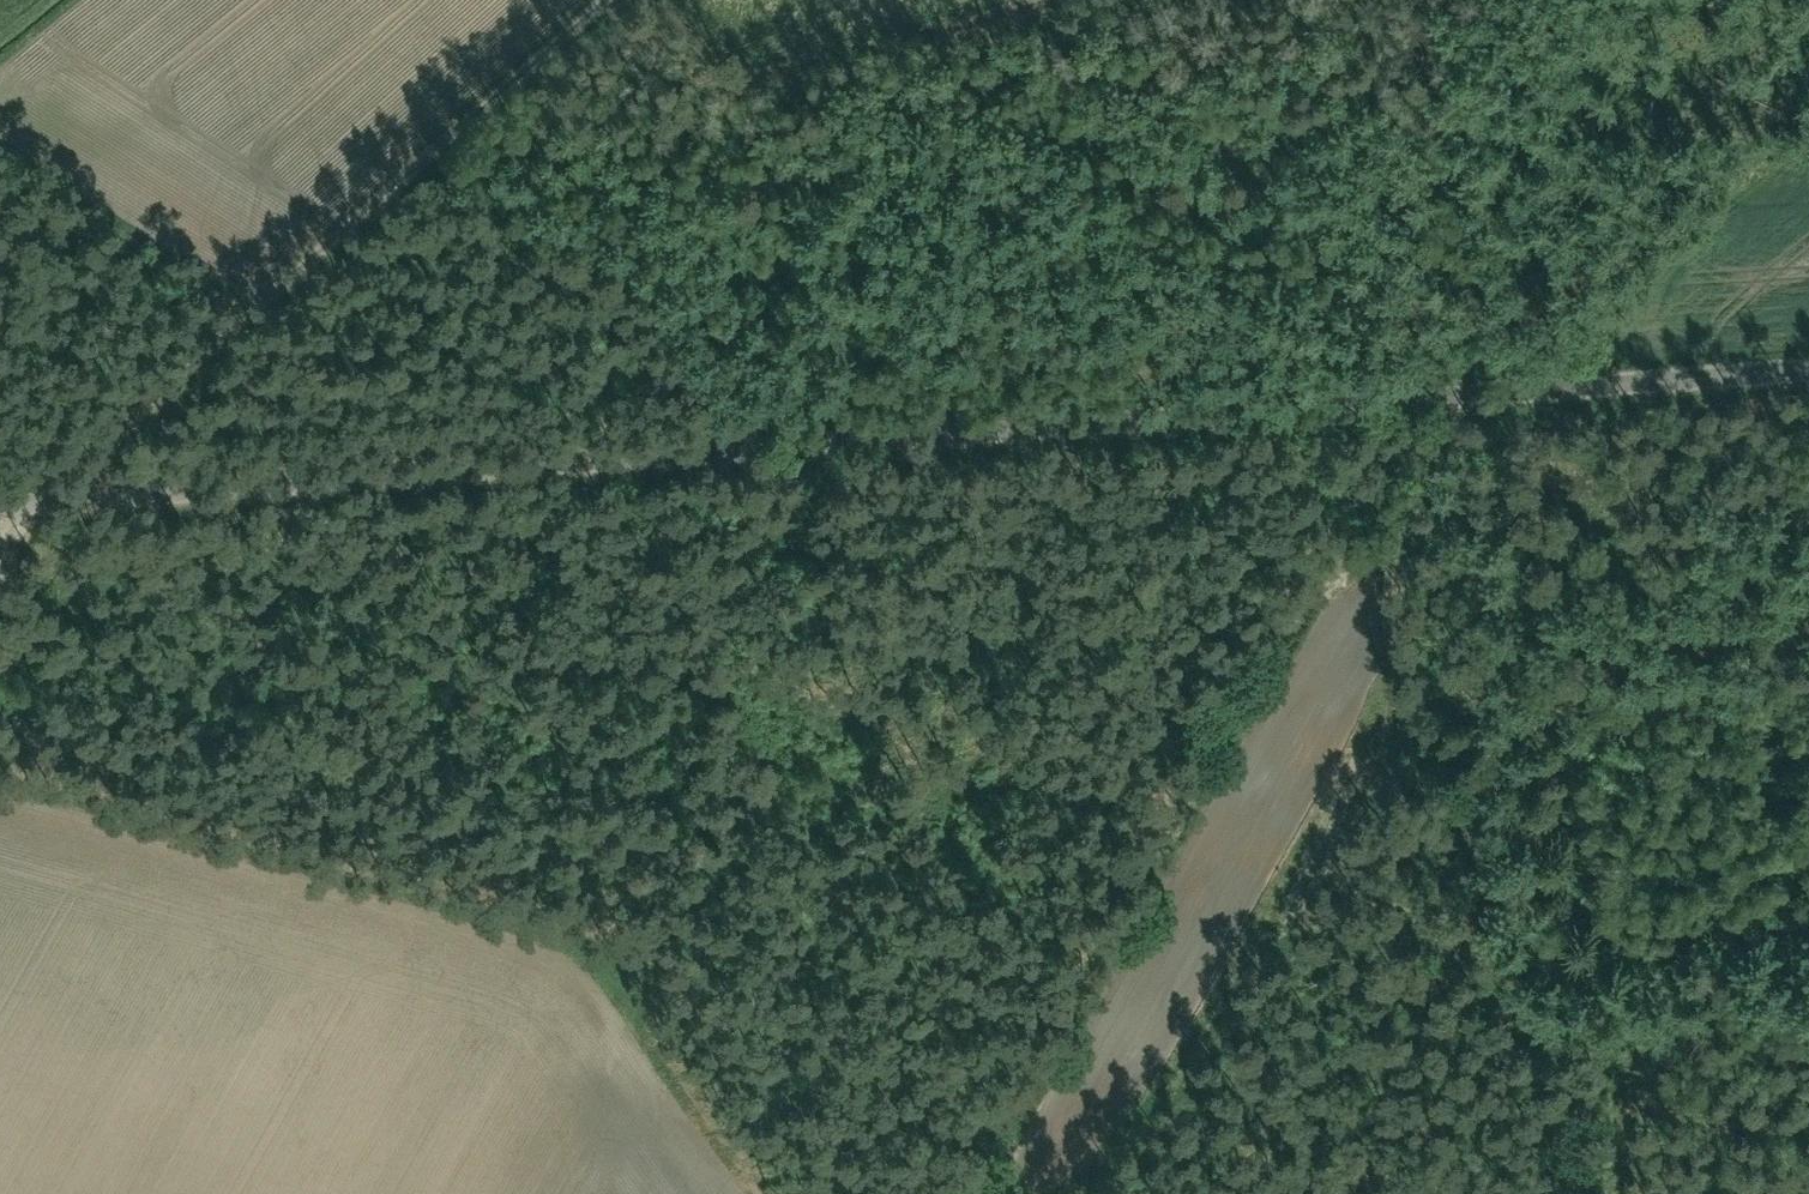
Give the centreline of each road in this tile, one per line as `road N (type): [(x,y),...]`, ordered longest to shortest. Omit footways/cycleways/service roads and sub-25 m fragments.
road 1 (unclassified): [(1808,370),(0,515)]
road 2 (track): [(597,0),(268,294),(44,511),(0,581)]

